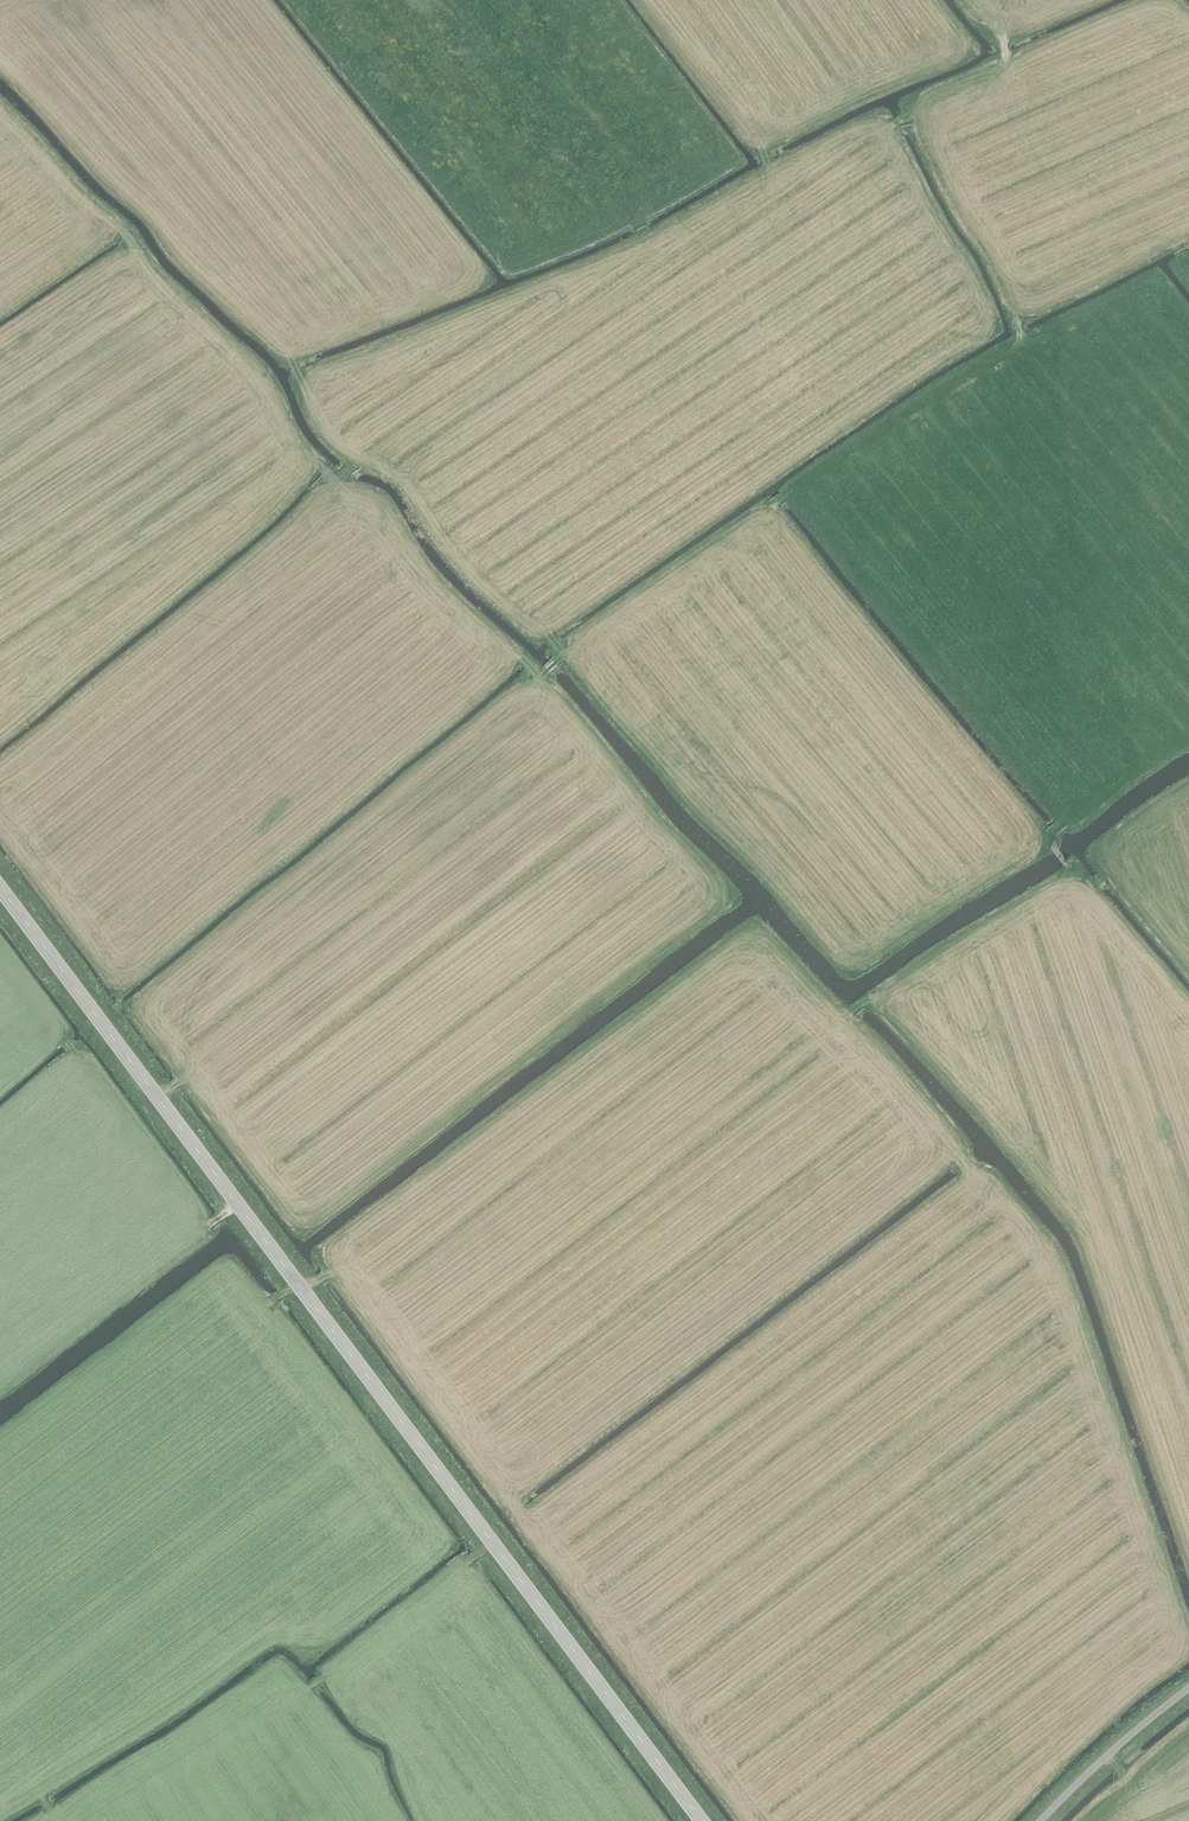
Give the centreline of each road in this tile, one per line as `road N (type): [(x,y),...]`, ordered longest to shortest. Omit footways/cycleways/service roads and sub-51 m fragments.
road 1 (secondary): [(702,1820),(0,888)]
road 2 (unclassified): [(1047,1820),(1188,1694)]

